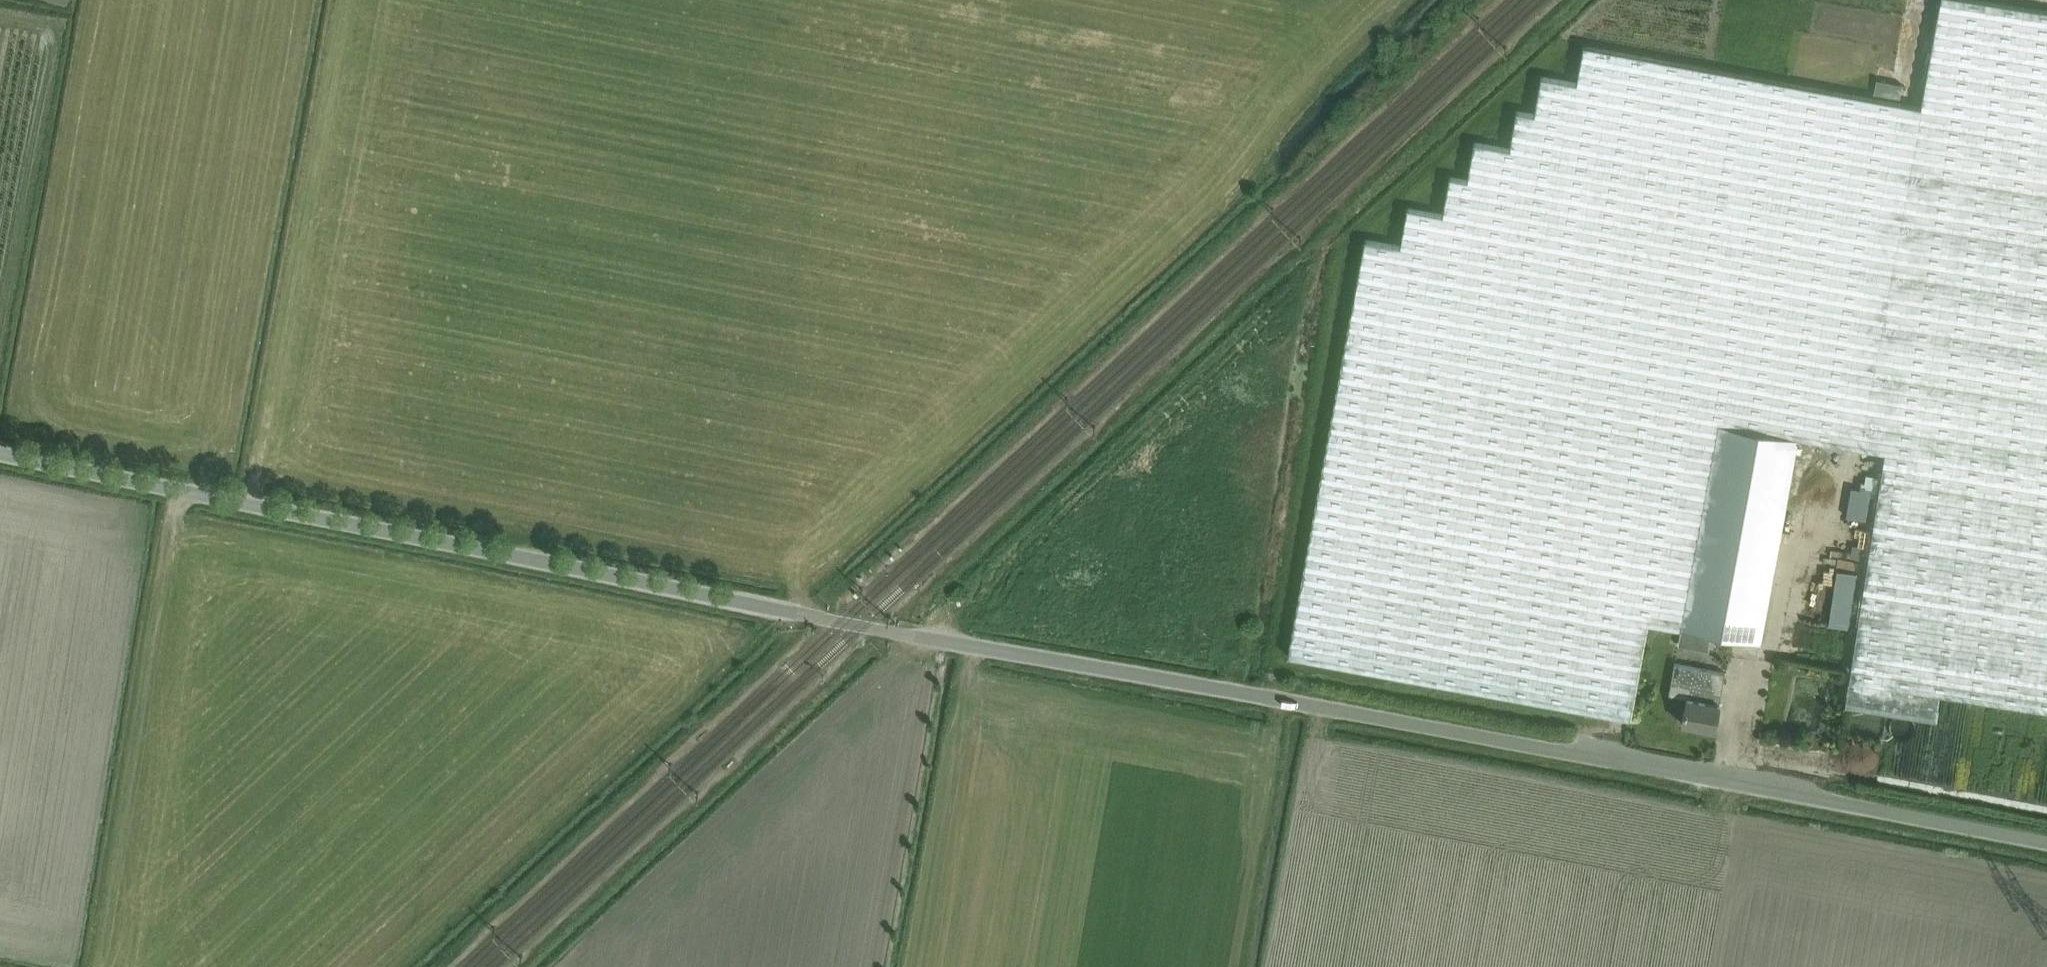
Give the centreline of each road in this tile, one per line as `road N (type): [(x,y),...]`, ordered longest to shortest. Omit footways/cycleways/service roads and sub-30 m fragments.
road 1 (unclassified): [(2046,851),(0,452)]

